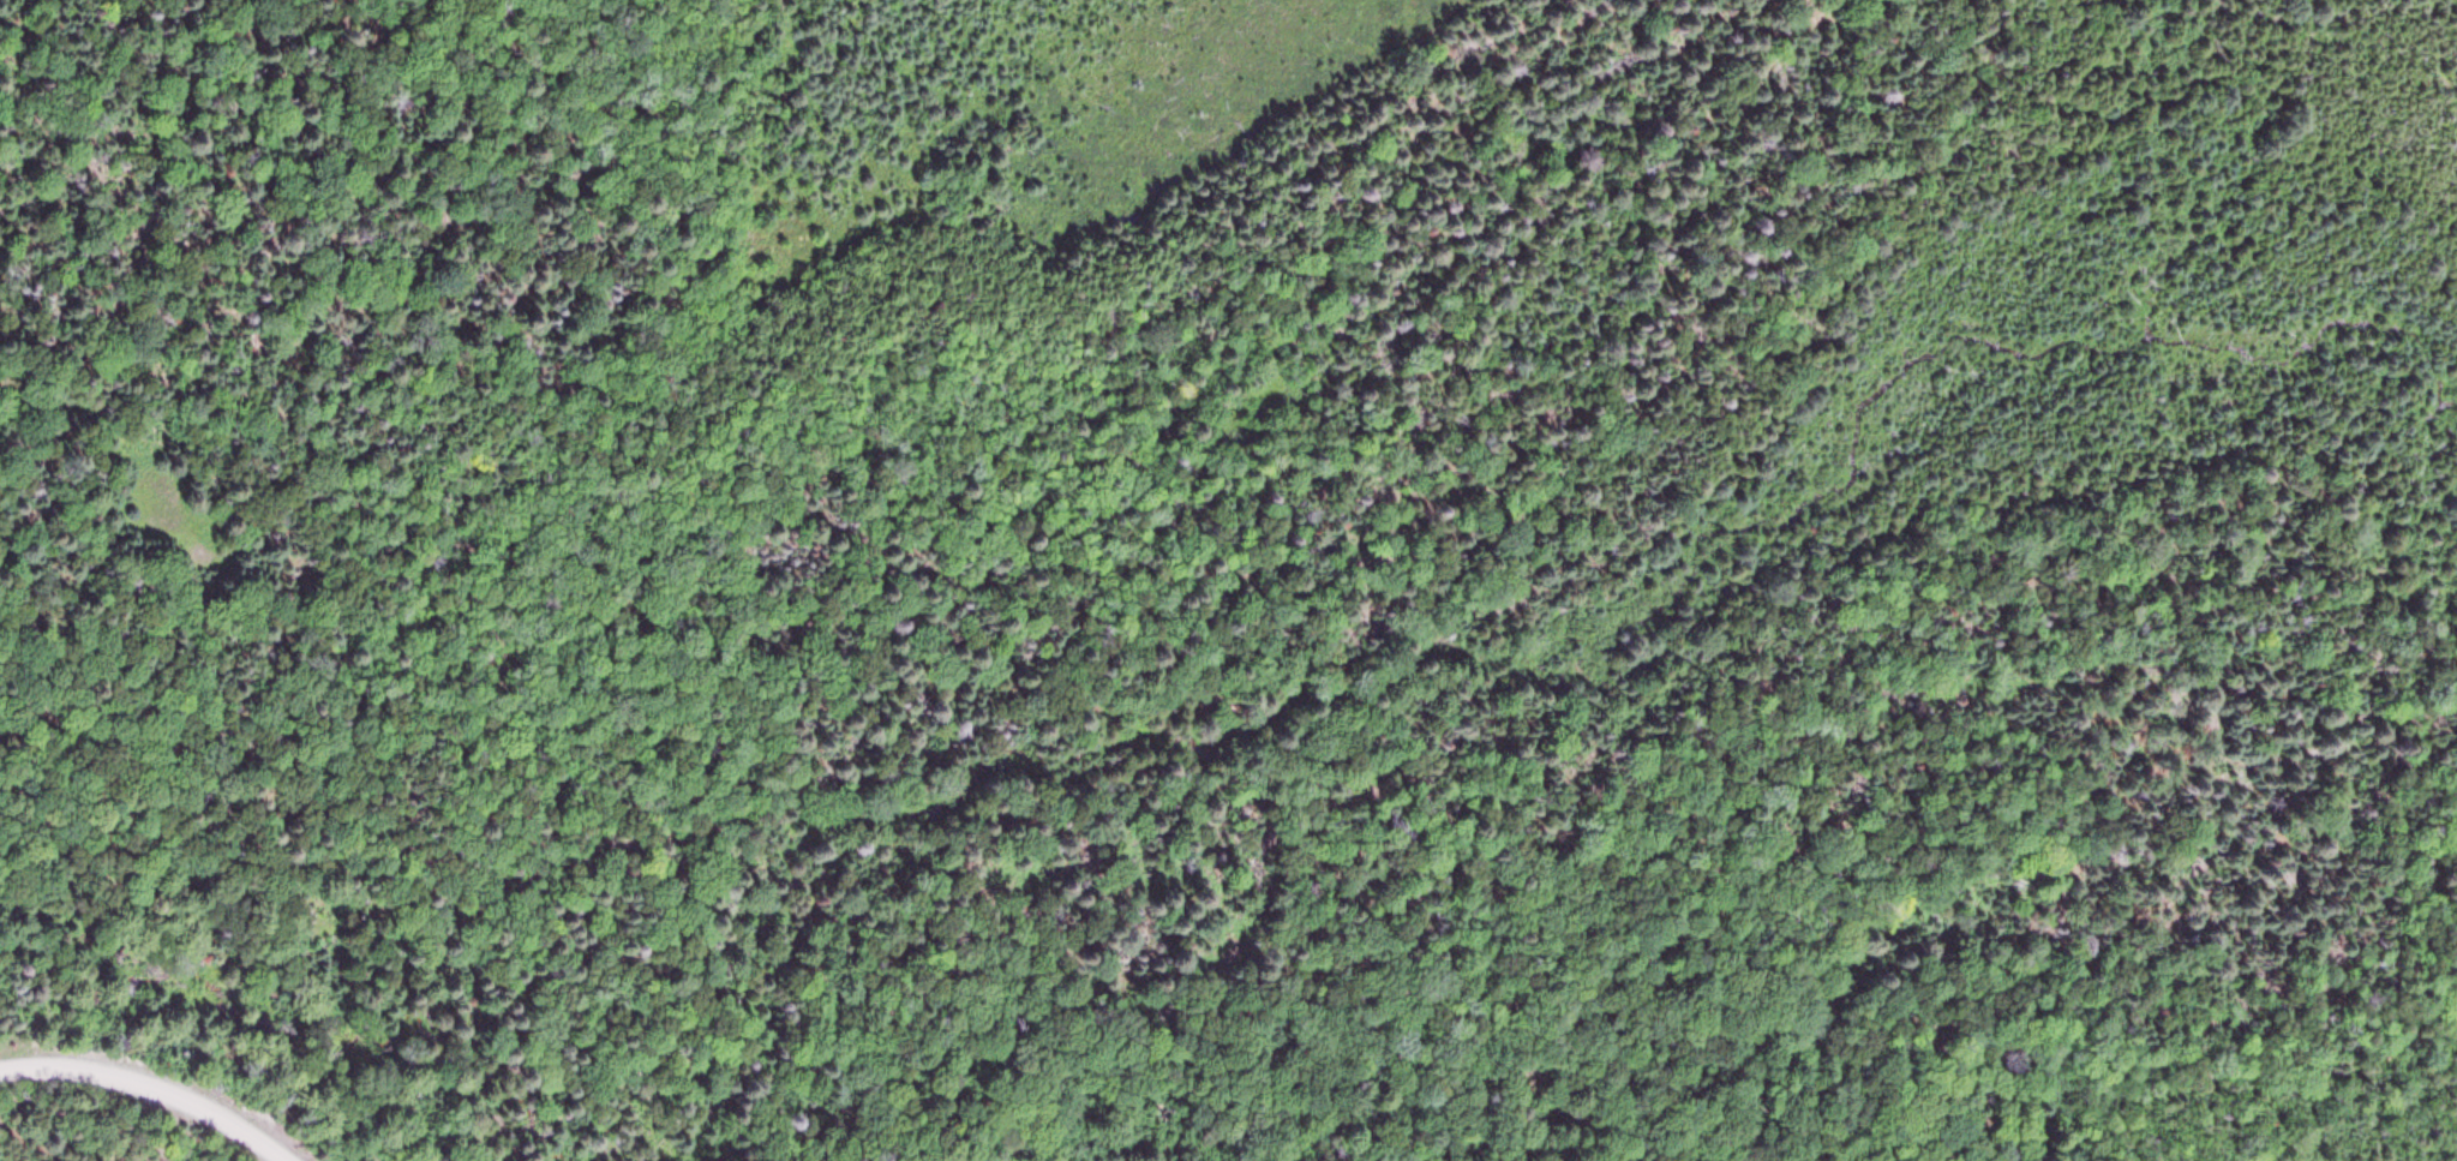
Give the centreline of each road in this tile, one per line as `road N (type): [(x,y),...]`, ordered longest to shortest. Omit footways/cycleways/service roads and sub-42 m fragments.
road 1 (residential): [(0,1070),(37,1065),(169,1088),(281,1160)]

